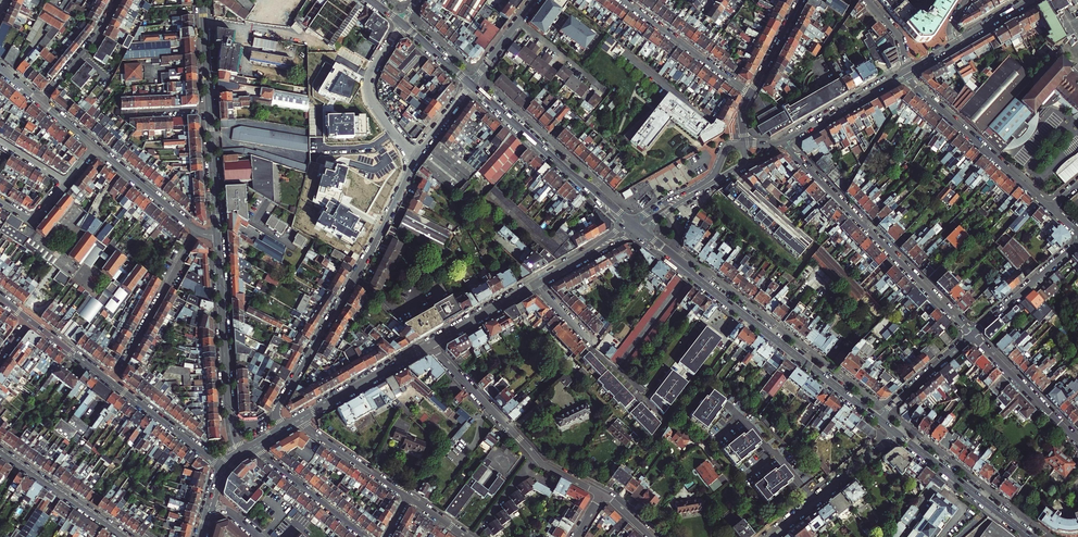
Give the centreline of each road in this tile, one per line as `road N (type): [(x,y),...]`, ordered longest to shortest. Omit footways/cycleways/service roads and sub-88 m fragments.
road 1 (residential): [(283,429),(279,403),(414,160)]
road 2 (residential): [(783,142),(973,335)]
road 3 (secondary): [(680,266),(877,418)]
road 4 (residential): [(429,344),(542,463),(601,494)]
road 5 (tertiary): [(217,236),(228,418),(239,455)]
road 6 (residential): [(1050,208),(902,72)]
road 7 (residential): [(197,230),(112,383)]
road 8 (residential): [(768,536),(897,433)]
road 9 (secondary): [(897,433),(1026,533)]
road 10 (residential): [(621,0),(750,94)]
road 11 (residential): [(414,160),(369,92),(402,23)]
road 12 (tertiary): [(0,451),(128,536)]
road 13 (secondary): [(429,344),(297,421)]
road 14 (residential): [(973,335),(1077,440)]
road 15 (residential): [(252,447),(364,536)]
road 16 (tertiary): [(744,145),(727,148),(709,179),(632,222)]
road 17 (tertiary): [(224,468),(112,383)]
road 18 (tertiary): [(640,229),(741,166),(744,145)]
road 19 (secondary): [(470,84),(574,177)]
road 20 (residential): [(973,335),(1077,243)]
road 21 (tertiary): [(902,72),(783,142)]
road 22 (residential): [(407,497),(297,421)]
road 23 (residential): [(95,147),(197,230)]
road 24 (residential): [(42,103),(117,0)]
road 25 (tertiary): [(209,109),(217,236)]
road 26 (residential): [(877,418),(973,335)]
road 27 (secondary): [(535,284),(429,344)]

